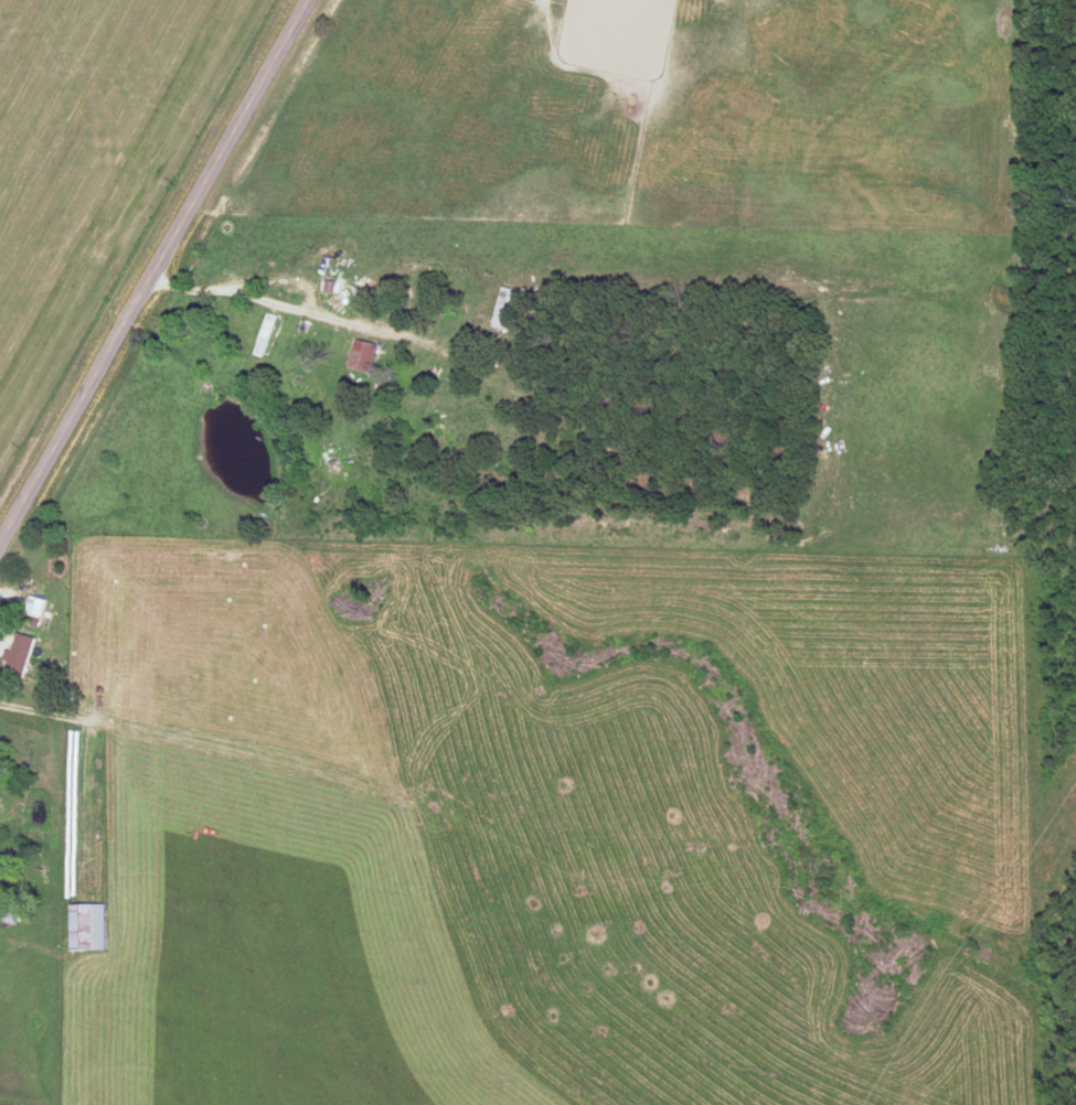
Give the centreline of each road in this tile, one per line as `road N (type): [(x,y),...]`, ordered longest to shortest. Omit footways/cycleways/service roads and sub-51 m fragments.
road 1 (secondary): [(0,545),(307,0)]

